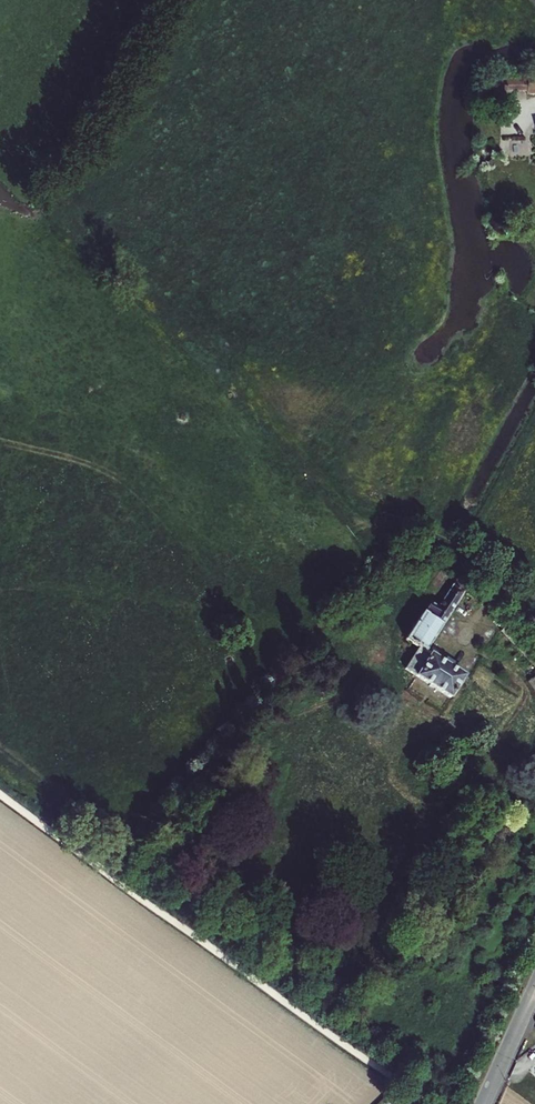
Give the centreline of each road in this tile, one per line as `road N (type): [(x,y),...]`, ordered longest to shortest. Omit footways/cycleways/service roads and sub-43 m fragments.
road 1 (residential): [(534,985),(482,1103)]

